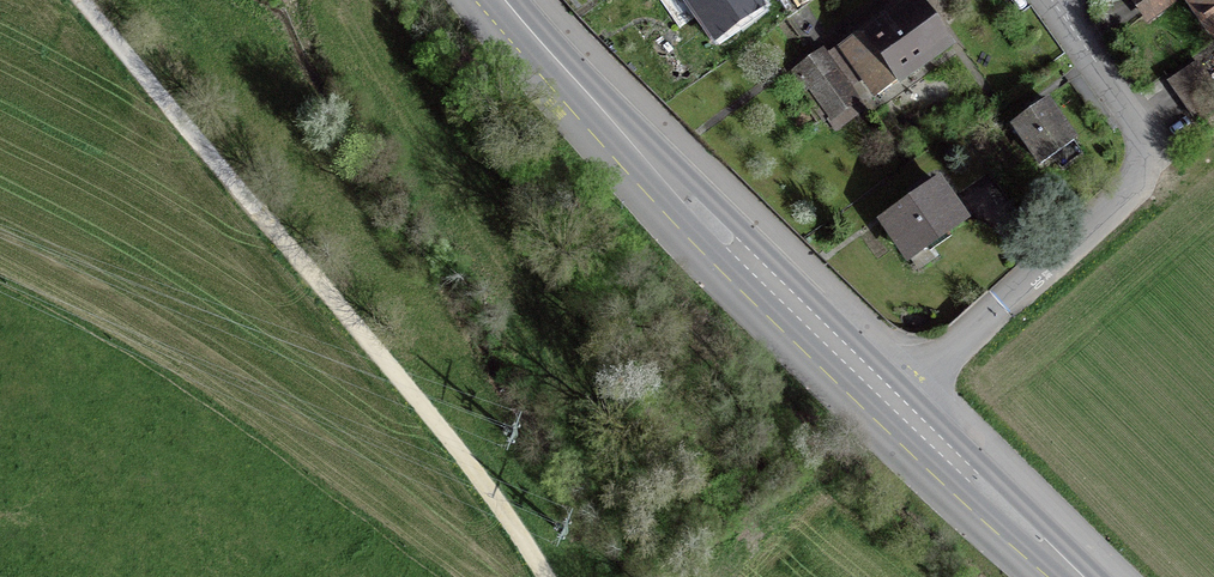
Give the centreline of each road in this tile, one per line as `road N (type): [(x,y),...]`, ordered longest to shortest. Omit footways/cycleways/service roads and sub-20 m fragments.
road 1 (track): [(79,0),(475,477),(547,576)]
road 2 (primary): [(502,0),(896,401)]
road 3 (residential): [(896,401),(1131,177),(1138,143),(1049,9)]
road 4 (primary): [(896,401),(1076,576)]

